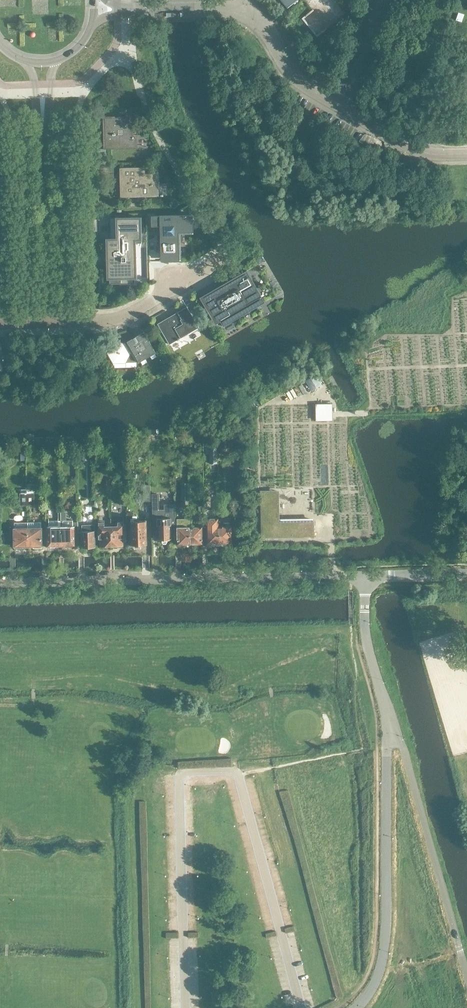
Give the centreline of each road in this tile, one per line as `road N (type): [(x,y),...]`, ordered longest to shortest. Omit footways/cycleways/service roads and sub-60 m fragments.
road 1 (tertiary): [(466,153),(413,148),(298,81),(263,24),(242,13),(118,10)]
road 2 (unclassified): [(0,584),(365,576)]
road 3 (unclassified): [(466,968),(406,749),(390,719)]
road 4 (unclassified): [(386,934),(390,719)]
road 5 (residential): [(47,324),(128,316),(225,258)]
road 6 (residential): [(47,324),(44,142)]
road 7 (unclassified): [(390,719),(365,622),(365,576)]

